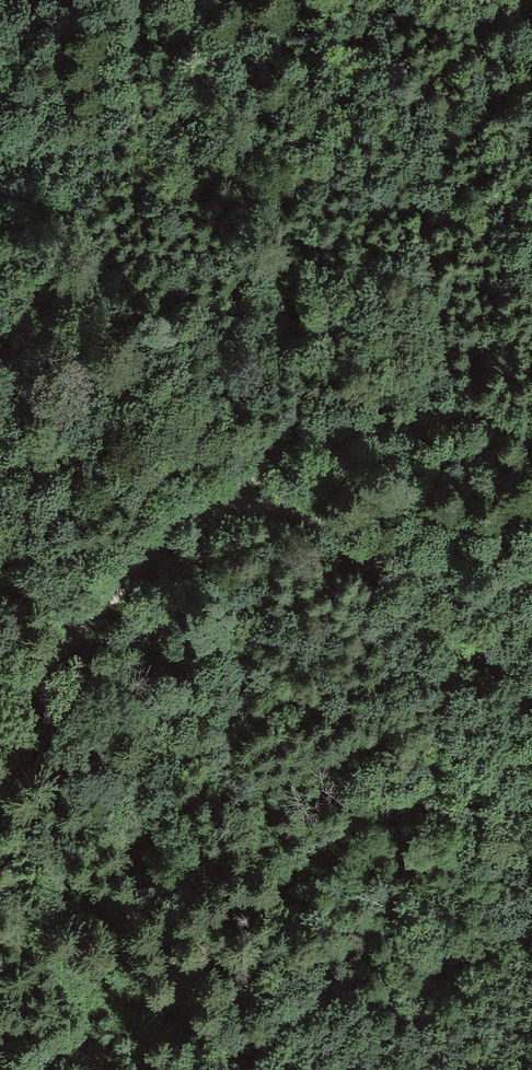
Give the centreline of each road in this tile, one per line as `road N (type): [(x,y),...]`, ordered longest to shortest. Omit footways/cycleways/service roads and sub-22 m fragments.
road 1 (track): [(0,697),(193,504),(286,457),(409,427),(531,434)]
road 2 (track): [(193,504),(312,521),(361,547),(531,697)]

